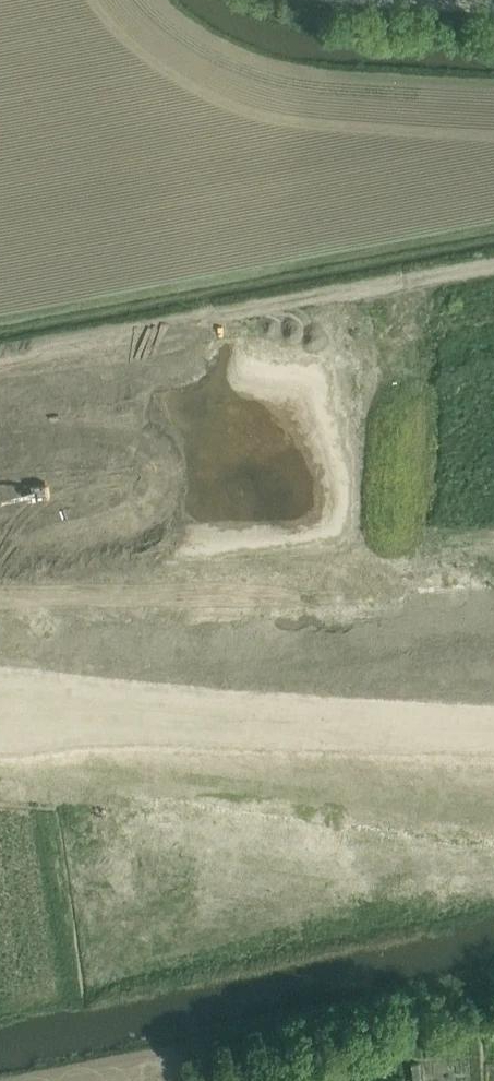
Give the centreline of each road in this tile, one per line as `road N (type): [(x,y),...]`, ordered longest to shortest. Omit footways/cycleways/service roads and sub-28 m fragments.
road 1 (primary): [(141,702),(493,718)]
road 2 (primary): [(141,702),(0,678)]
road 3 (primary): [(0,721),(141,702)]

